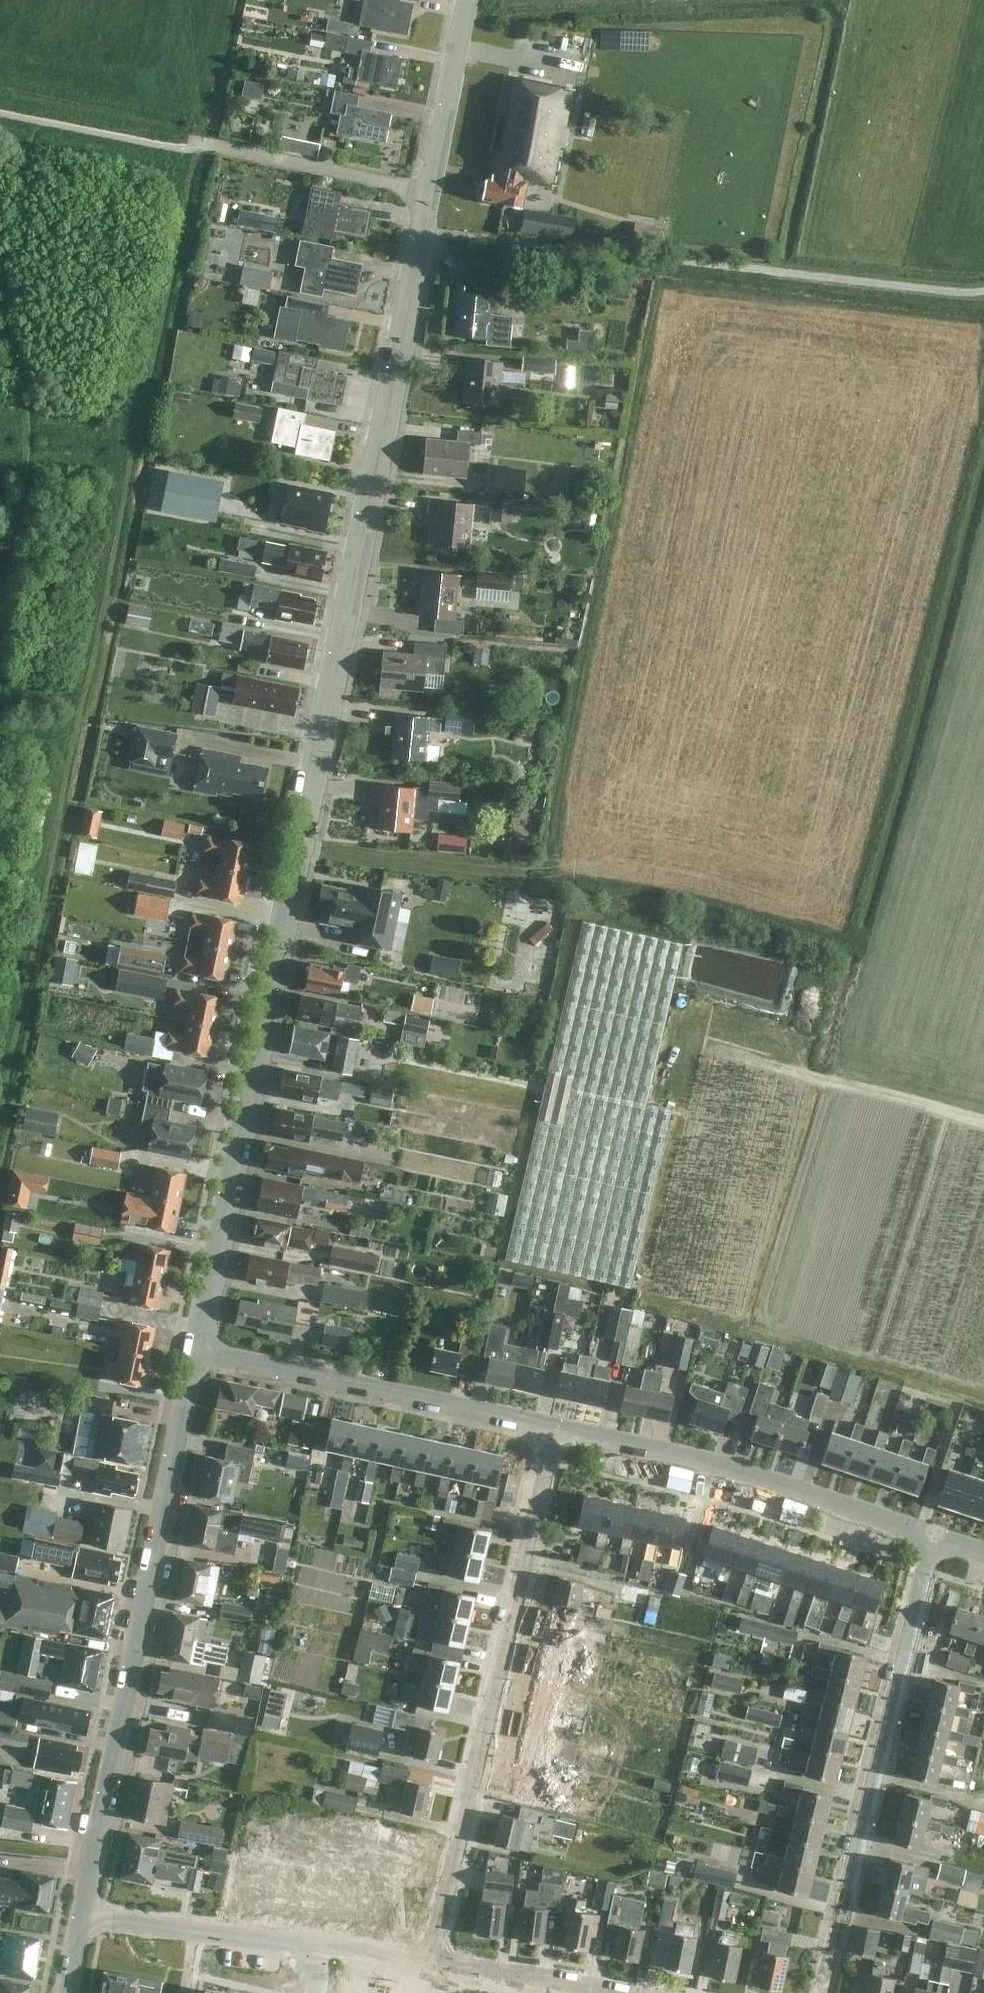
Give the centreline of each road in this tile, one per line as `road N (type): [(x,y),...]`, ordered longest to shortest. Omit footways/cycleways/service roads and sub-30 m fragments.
road 1 (residential): [(195,1352),(468,0)]
road 2 (residential): [(84,1916),(195,1352)]
road 3 (residential): [(430,1960),(555,1426)]
road 4 (residential): [(821,1992),(936,1535)]
road 5 (residential): [(936,1535),(719,1466),(555,1426)]
road 6 (residential): [(555,1426),(195,1352)]
road 7 (residential): [(430,1960),(84,1916)]
road 8 (track): [(298,854),(536,881)]
road 9 (residential): [(631,1992),(430,1960)]

